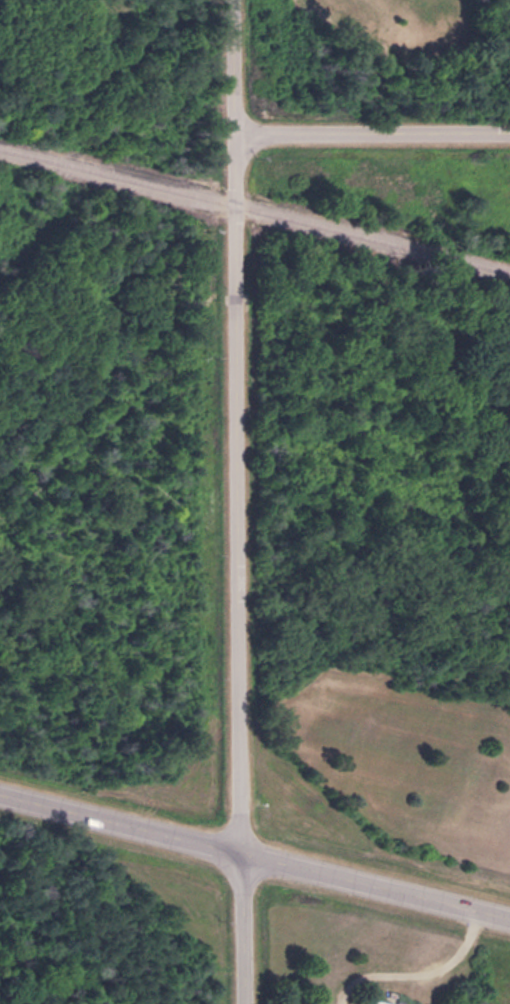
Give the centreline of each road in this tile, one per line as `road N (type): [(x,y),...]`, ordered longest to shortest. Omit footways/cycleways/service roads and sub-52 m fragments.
road 1 (residential): [(234,0),(248,1003)]
road 2 (tertiary): [(509,914),(245,845),(0,794)]
road 3 (residential): [(509,129),(235,127)]

